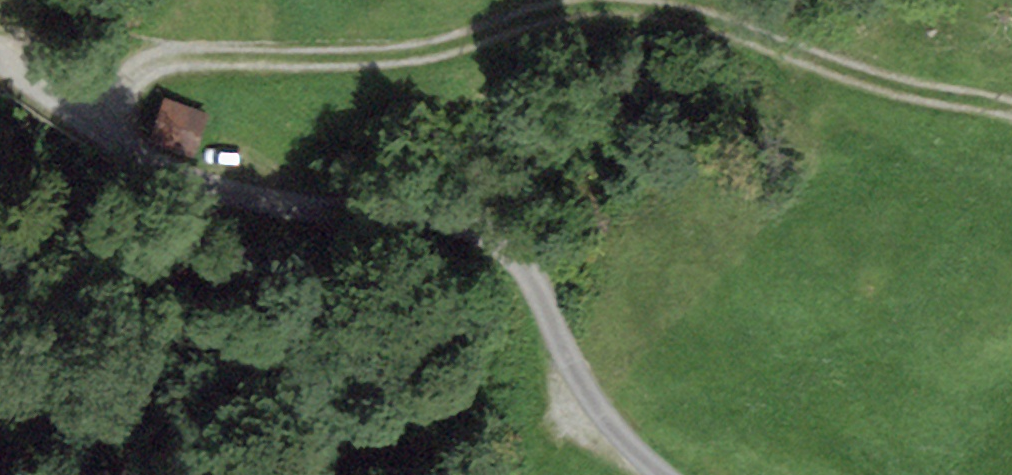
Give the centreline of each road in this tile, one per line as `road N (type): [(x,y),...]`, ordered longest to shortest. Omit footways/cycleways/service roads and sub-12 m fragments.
road 1 (track): [(101,127),(129,79),(154,61),(387,53),(451,45),(550,8),(627,5),(704,17),(855,70),(1011,108)]
road 2 (track): [(0,58),(150,160),(235,194),(493,236),(528,268),(613,425),(672,474)]

